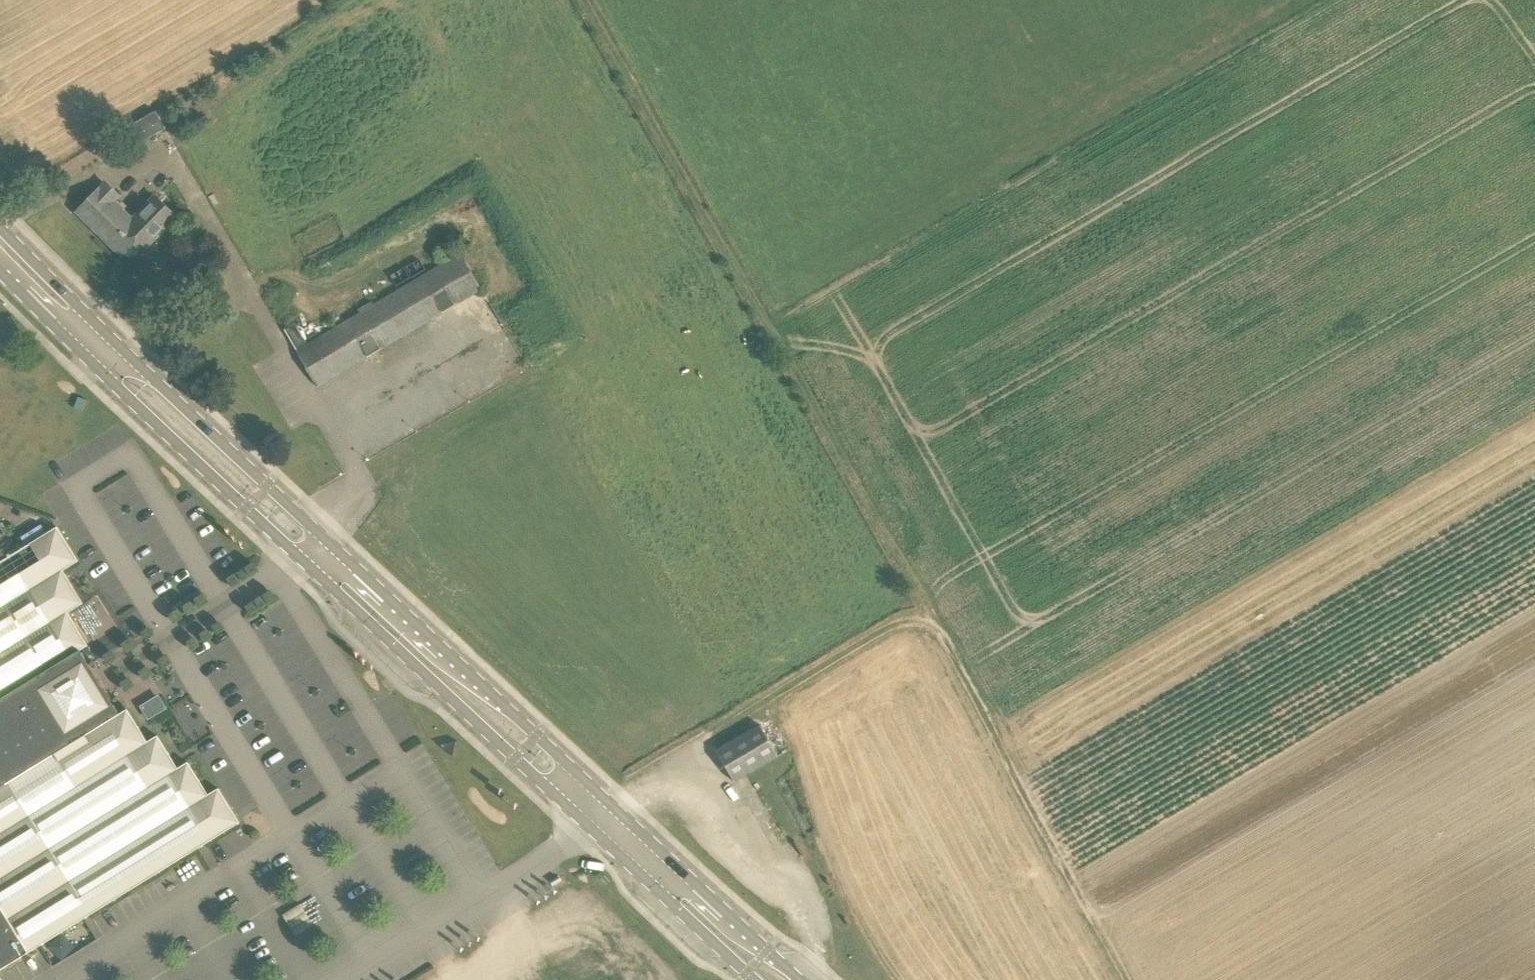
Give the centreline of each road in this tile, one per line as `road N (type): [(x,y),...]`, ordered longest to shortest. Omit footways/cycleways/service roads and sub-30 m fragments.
road 1 (secondary): [(799,979),(331,545),(0,224)]
road 2 (secondary): [(0,270),(124,396),(753,979)]
road 3 (track): [(592,0),(931,619)]
road 4 (track): [(710,734),(883,630),(931,619),(1125,979)]

